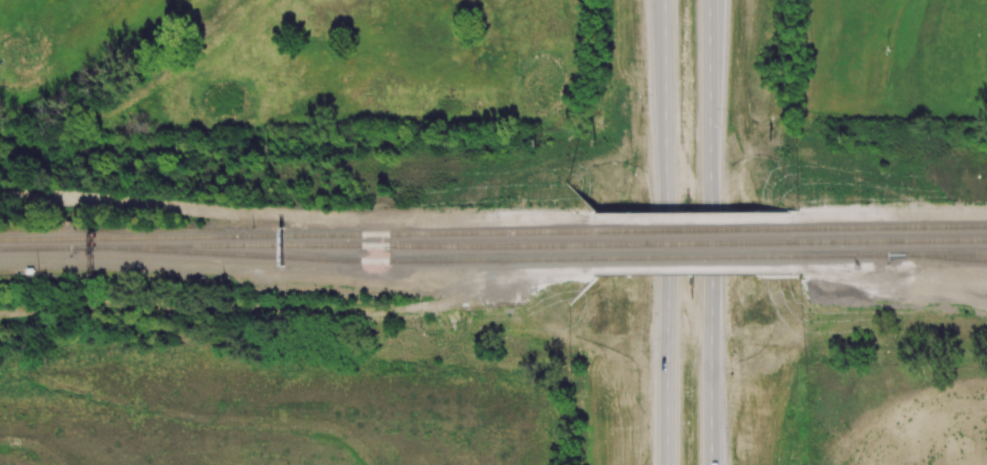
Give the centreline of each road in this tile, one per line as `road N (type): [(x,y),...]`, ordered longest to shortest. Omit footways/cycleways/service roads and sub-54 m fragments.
road 1 (motorway): [(664,0),(667,464)]
road 2 (motorway): [(713,464),(711,109)]

